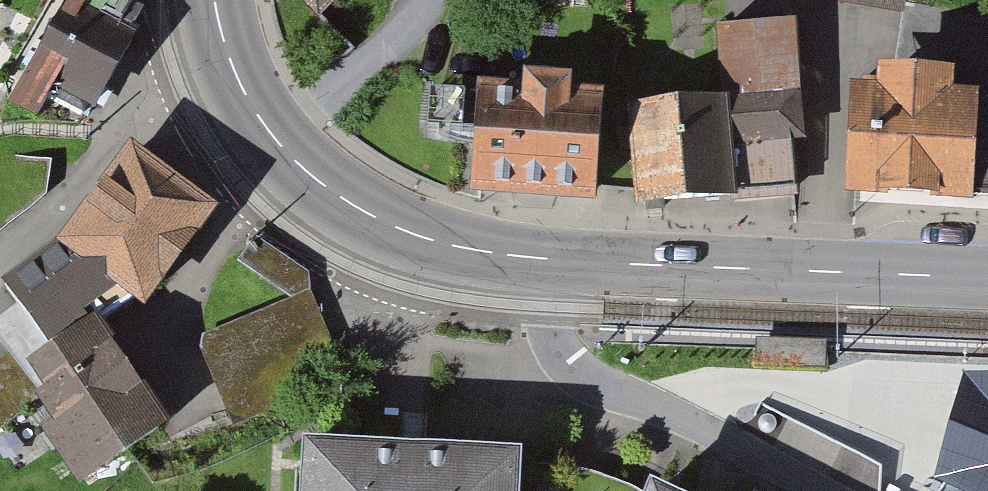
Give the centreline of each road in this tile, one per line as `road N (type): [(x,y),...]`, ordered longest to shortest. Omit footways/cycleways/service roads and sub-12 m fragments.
road 1 (secondary): [(987,277),(544,261)]
road 2 (secondary): [(544,261),(467,249),(340,197),(273,137),(241,86),(223,36)]
road 3 (residential): [(544,261),(555,342),(569,364),(824,490)]
road 4 (unclassified): [(223,36),(178,63),(39,237),(0,265)]

